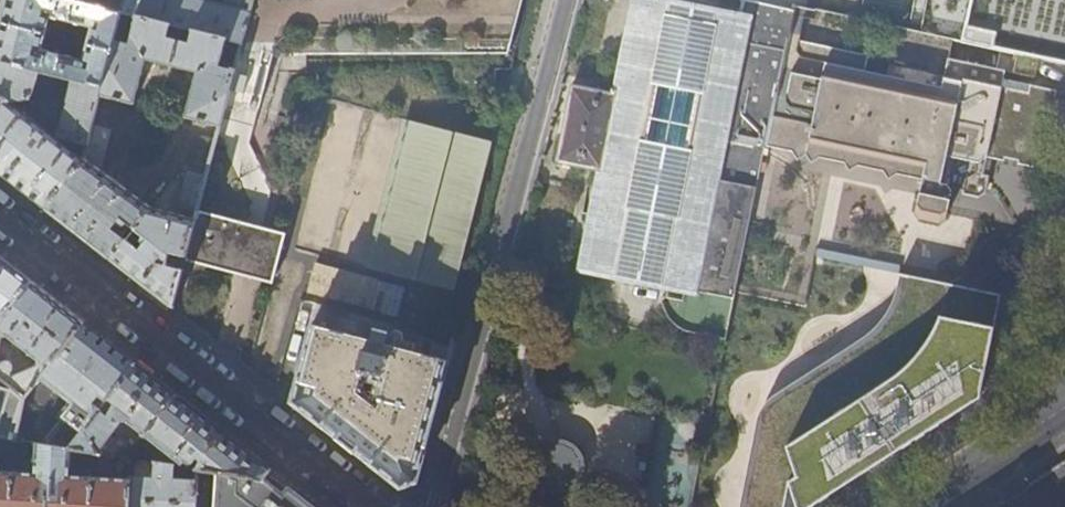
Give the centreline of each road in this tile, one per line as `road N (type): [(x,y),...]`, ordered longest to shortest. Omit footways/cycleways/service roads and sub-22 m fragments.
road 1 (residential): [(431,506),(562,0)]
road 2 (residential): [(0,220),(368,506)]
road 3 (residential): [(1064,411),(918,506)]

